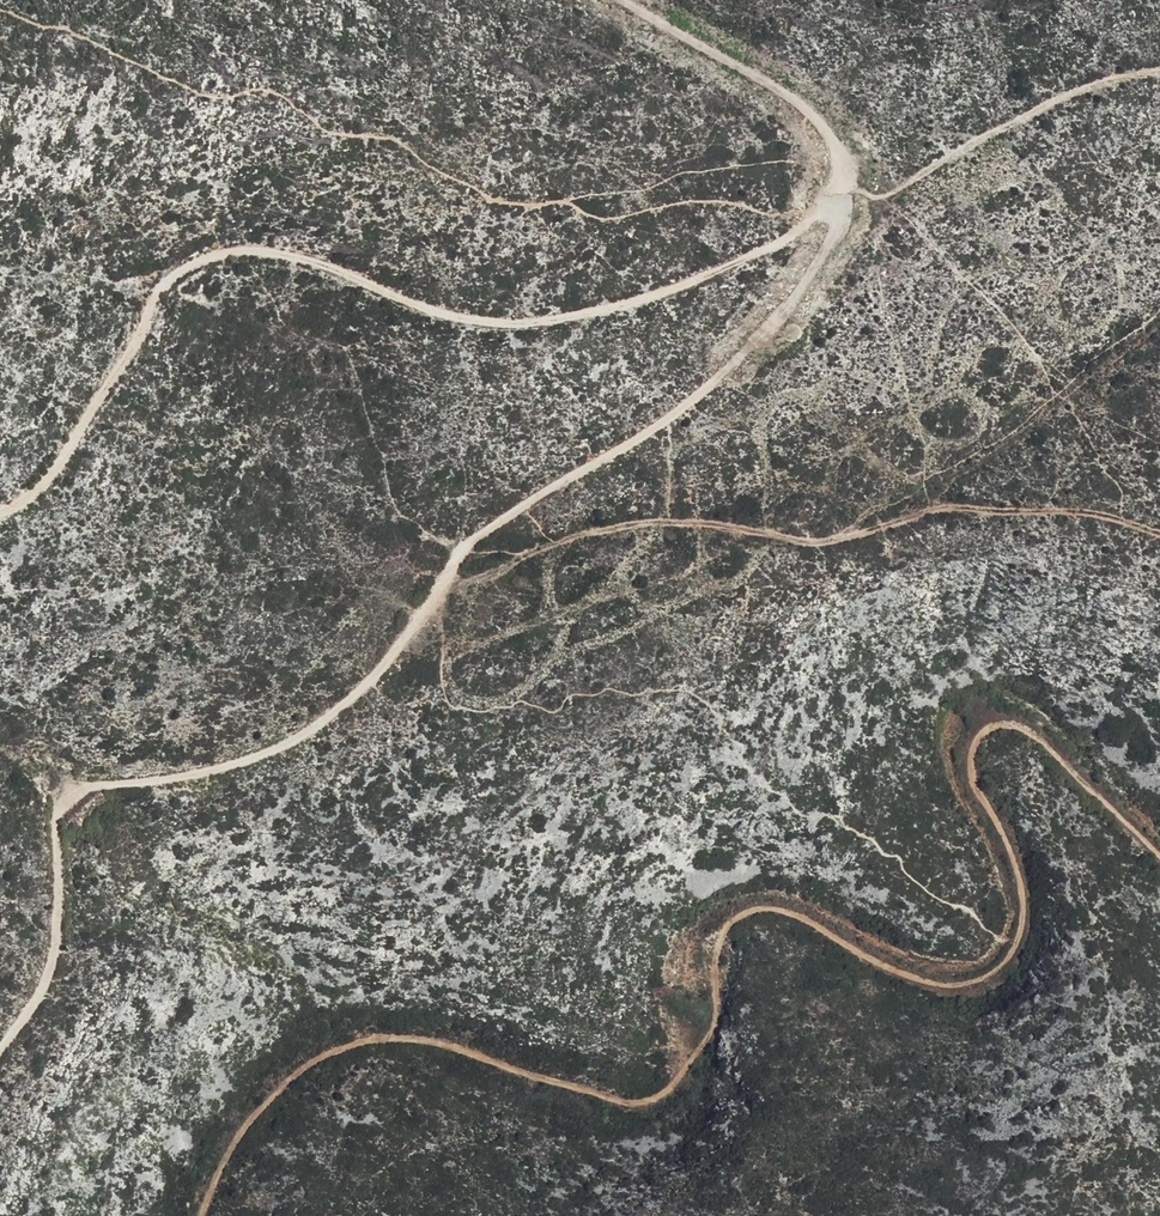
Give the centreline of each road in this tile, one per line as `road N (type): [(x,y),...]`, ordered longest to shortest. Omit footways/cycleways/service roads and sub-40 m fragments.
road 1 (track): [(998,933),(983,957),(938,975),(848,947),(797,910),(759,909),(730,922),(698,952),(700,1031),(679,1076),(649,1098),(589,1092),(420,1036),(318,1058),(281,1082),(242,1131),(199,1215)]
road 2 (track): [(0,512),(53,476),(143,337),(158,290),(224,250),(276,251),(458,318),(538,324),(620,308),(722,272),(785,243),(851,192)]
road 3 (track): [(0,1046),(42,995),(63,802),(84,790),(247,760),(270,749),(331,710),(431,596)]
road 4 (track): [(431,596),(464,550),(556,482),(679,410),(775,311),(851,192)]
road 5 (track): [(1159,847),(1029,734),(993,720),(963,733),(958,758),(1009,864),(1012,914),(998,933)]
road 6 (track): [(851,192),(869,199),(900,186),(1064,84),(1159,67)]
road 7 (track): [(851,192),(839,132),(638,0)]

